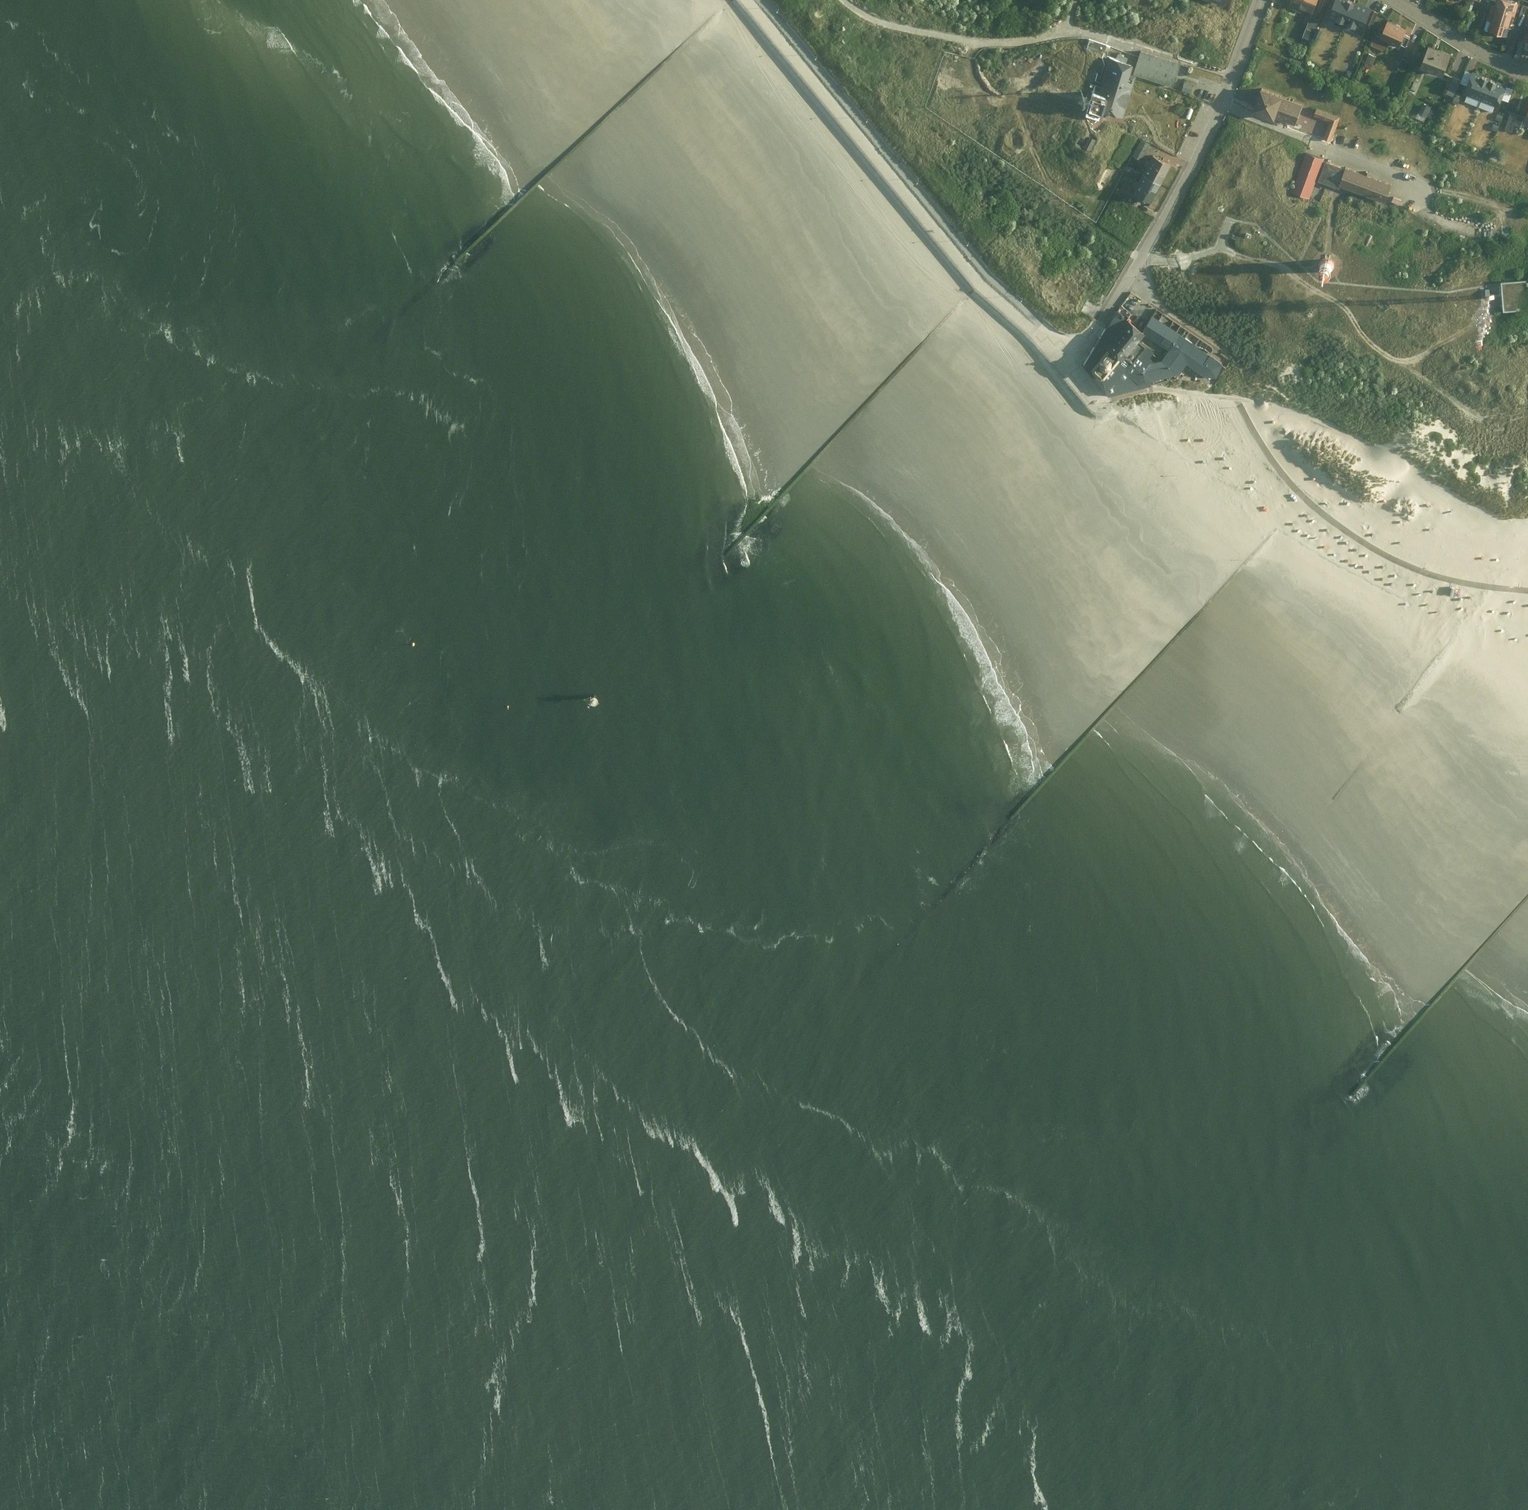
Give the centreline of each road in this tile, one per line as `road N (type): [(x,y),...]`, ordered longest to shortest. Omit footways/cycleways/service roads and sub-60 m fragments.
road 1 (residential): [(1262,0),(1175,198),(1094,336)]
road 2 (track): [(1483,416),(1368,350),(1302,281),(1245,266),(1220,250)]
road 3 (residential): [(1378,0),(1493,70),(1527,80)]
road 4 (track): [(1397,368),(1461,335),(1494,297)]

